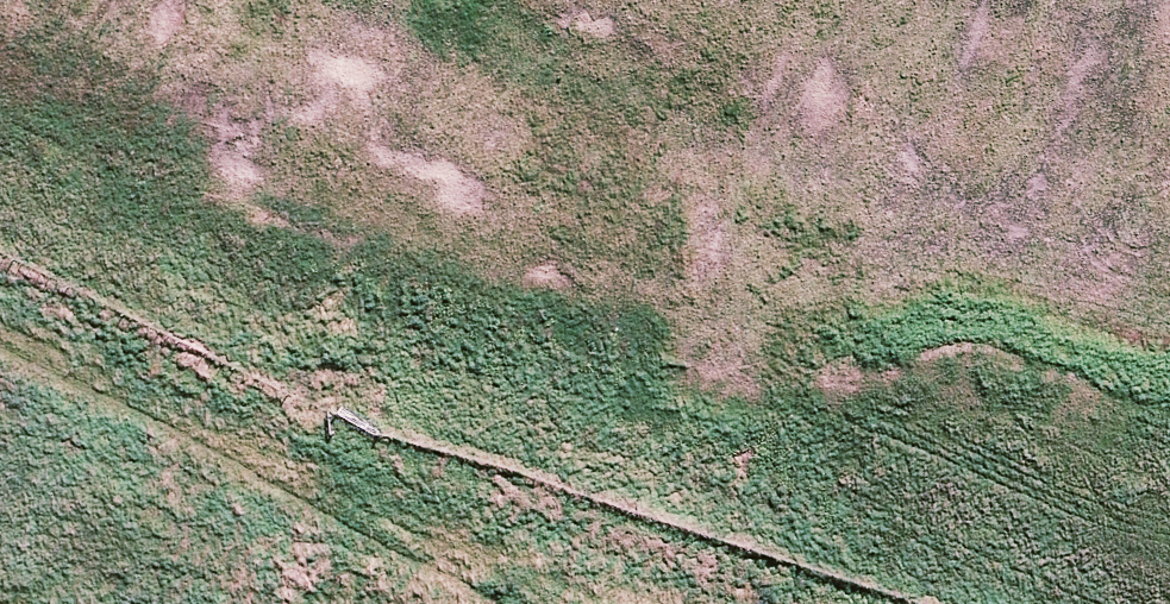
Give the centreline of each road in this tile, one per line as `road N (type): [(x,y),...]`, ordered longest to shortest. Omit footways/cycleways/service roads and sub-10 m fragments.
road 1 (secondary): [(0,148),(1169,602)]
road 2 (secondary): [(713,603),(0,301)]
road 3 (secondary): [(627,603),(374,533),(0,396)]

